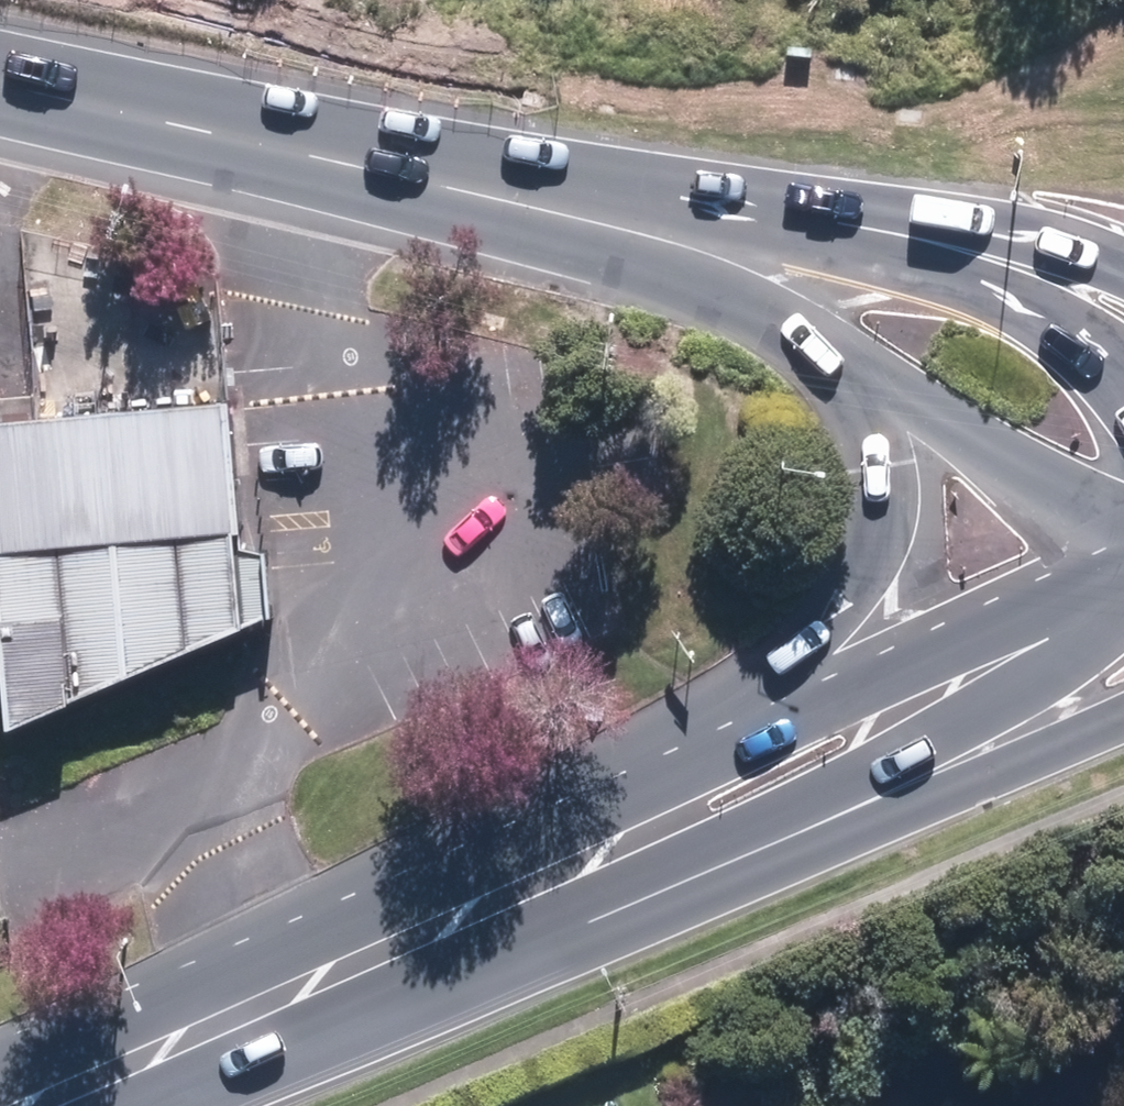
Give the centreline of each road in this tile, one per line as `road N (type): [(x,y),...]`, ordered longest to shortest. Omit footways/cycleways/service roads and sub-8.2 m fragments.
road 1 (secondary): [(640,779),(800,653),(841,588),(871,505),(870,463),(828,355)]
road 2 (secondary): [(640,779),(1123,580)]
road 3 (secondary): [(1123,606),(1014,693),(809,803),(701,871)]
road 4 (secondary): [(1123,703),(819,833),(701,871)]
road 5 (secondary): [(828,355),(423,170)]
road 6 (secondary): [(701,871),(283,1004)]
road 7 (secondary): [(0,72),(423,170)]
road 8 (secondary): [(283,1004),(492,846),(640,779)]
road 9 (secondary): [(423,170),(819,218)]
road 10 (secondary): [(1123,533),(1054,508),(828,355)]
road 11 (secondary): [(819,218),(1049,313),(1123,374)]
road 12 (secondary): [(819,218),(1028,227),(1123,262)]
road 13 (secondary): [(283,1004),(36,1105)]

